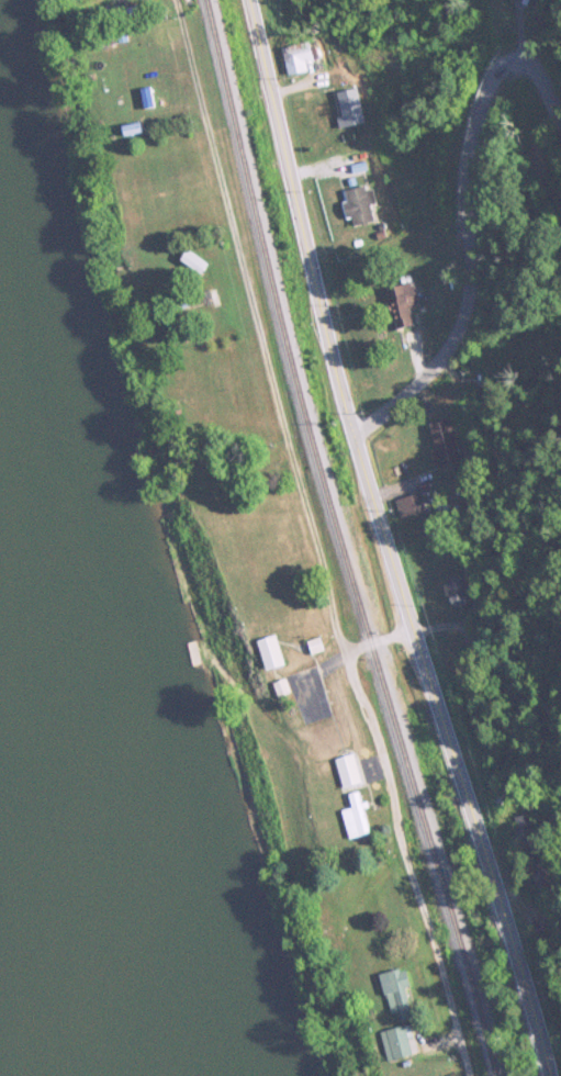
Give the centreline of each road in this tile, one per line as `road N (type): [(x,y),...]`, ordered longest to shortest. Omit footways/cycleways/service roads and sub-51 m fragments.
road 1 (secondary): [(553,1075),(354,436),(246,0)]
road 2 (residential): [(347,653),(267,372),(179,0)]
road 3 (residential): [(354,436),(448,354),(482,220),(474,180),(485,87),(512,76),(560,76)]

